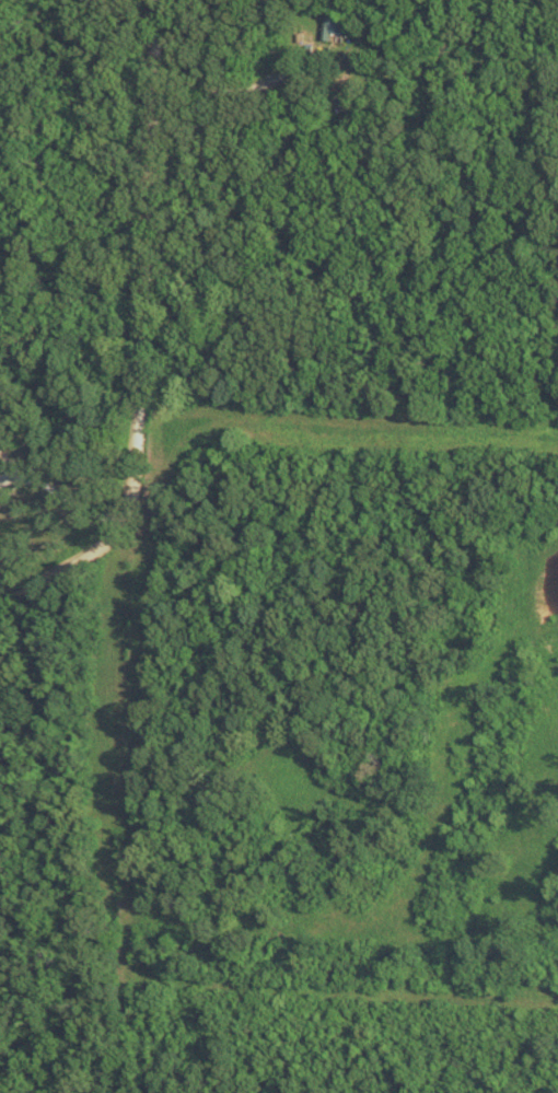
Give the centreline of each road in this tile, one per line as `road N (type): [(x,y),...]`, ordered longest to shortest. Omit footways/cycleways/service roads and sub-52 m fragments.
road 1 (residential): [(0,614),(102,548),(143,184),(152,0)]

